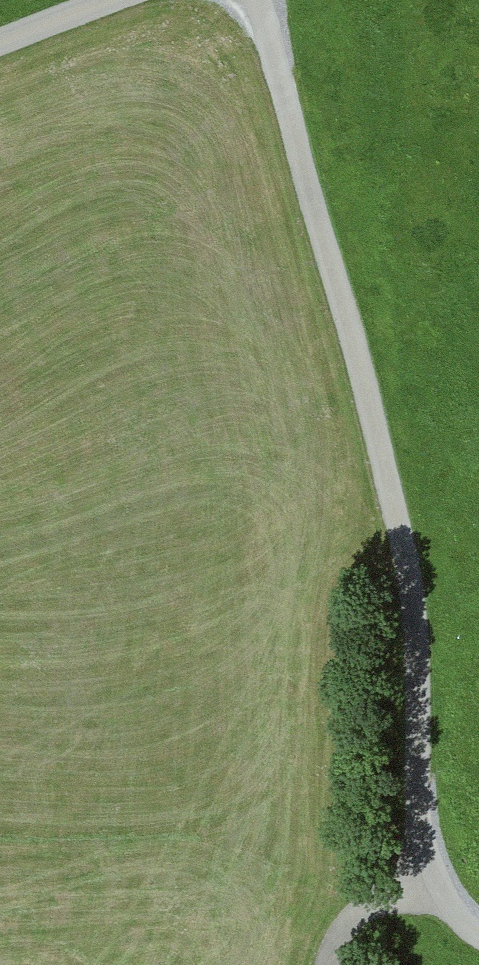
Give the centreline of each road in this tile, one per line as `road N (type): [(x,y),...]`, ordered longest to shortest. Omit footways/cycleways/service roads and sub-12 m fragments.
road 1 (track): [(478,930),(454,909),(431,869),(417,647),(398,529),(259,0)]
road 2 (track): [(333,964),(361,915),(431,869)]
road 3 (unclassified): [(113,0),(0,44)]

